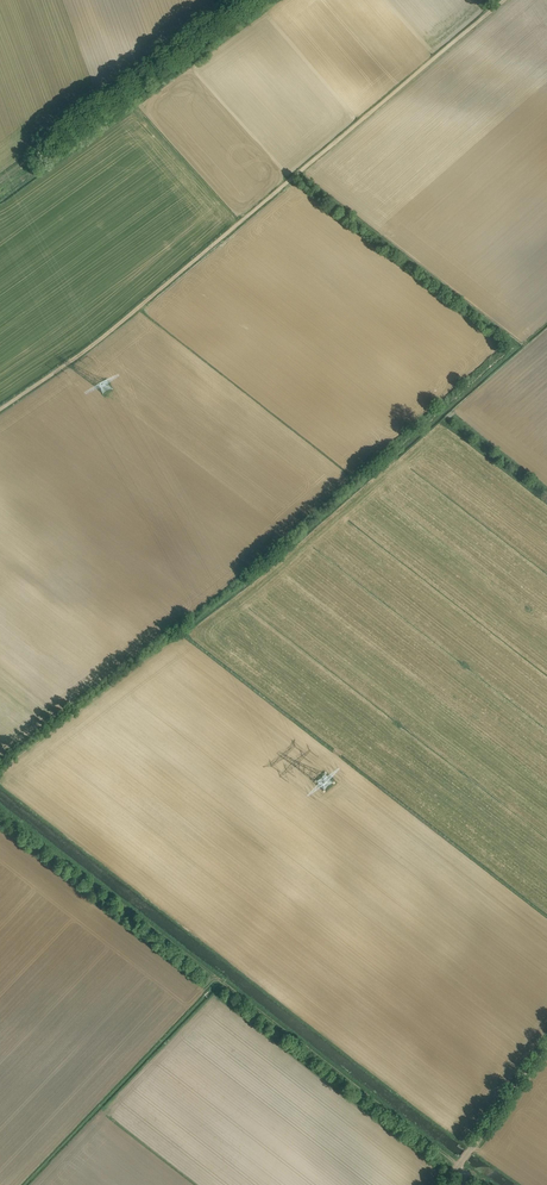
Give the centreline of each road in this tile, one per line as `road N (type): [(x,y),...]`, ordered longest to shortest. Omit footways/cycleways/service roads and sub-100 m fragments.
road 1 (track): [(501,0),(109,333),(0,408)]
road 2 (track): [(0,180),(246,0)]
road 3 (unclassified): [(445,1184),(546,1044)]

